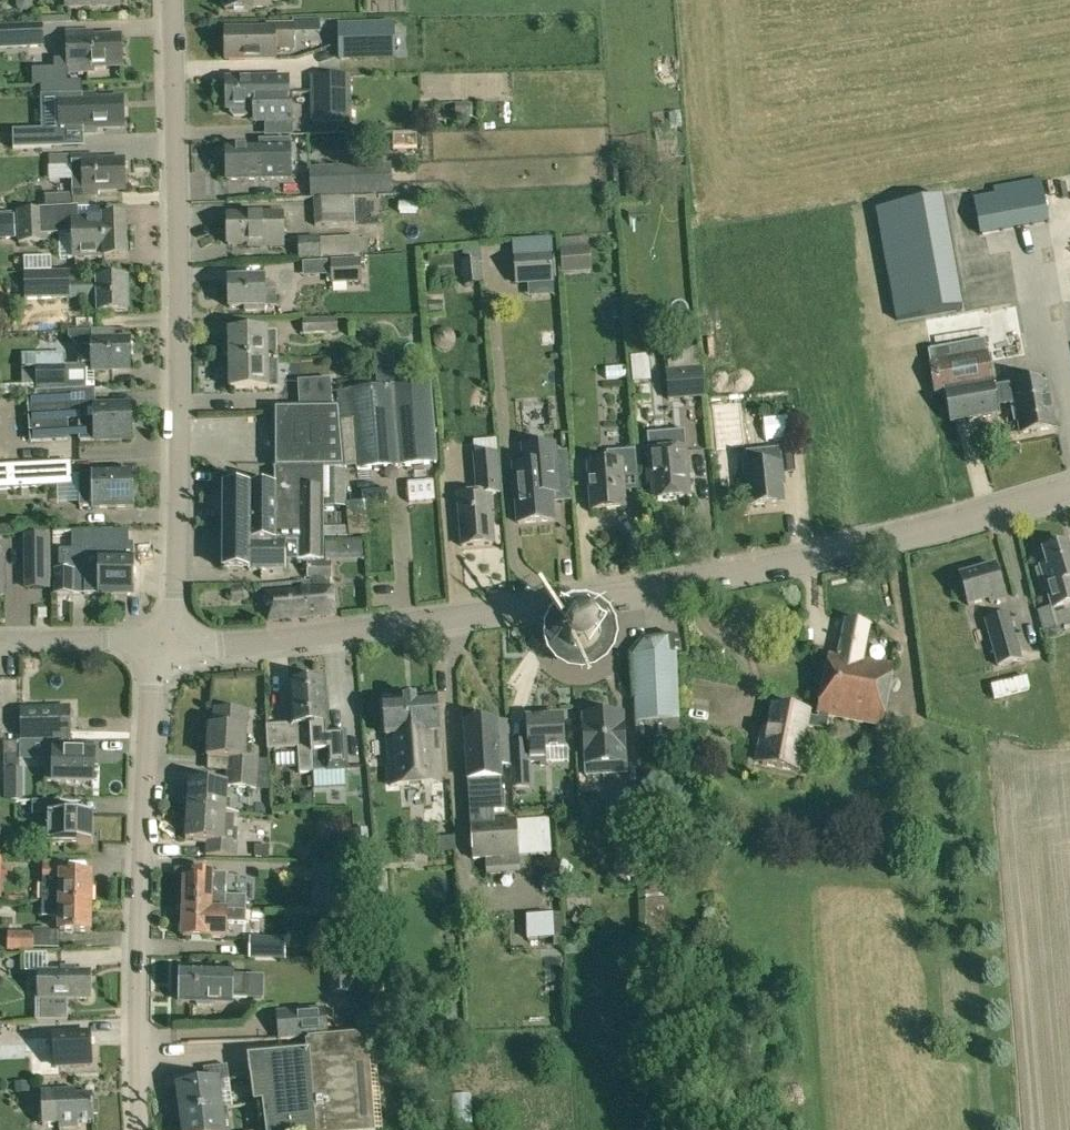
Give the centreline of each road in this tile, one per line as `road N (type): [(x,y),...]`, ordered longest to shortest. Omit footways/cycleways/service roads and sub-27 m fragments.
road 1 (tertiary): [(162,641),(232,644),(357,632),(575,602),(792,562),(1069,491)]
road 2 (tertiary): [(162,641),(175,584),(179,436),(170,0)]
road 3 (tertiary): [(140,1129),(144,774),(162,641)]
road 4 (residential): [(0,640),(162,641)]

